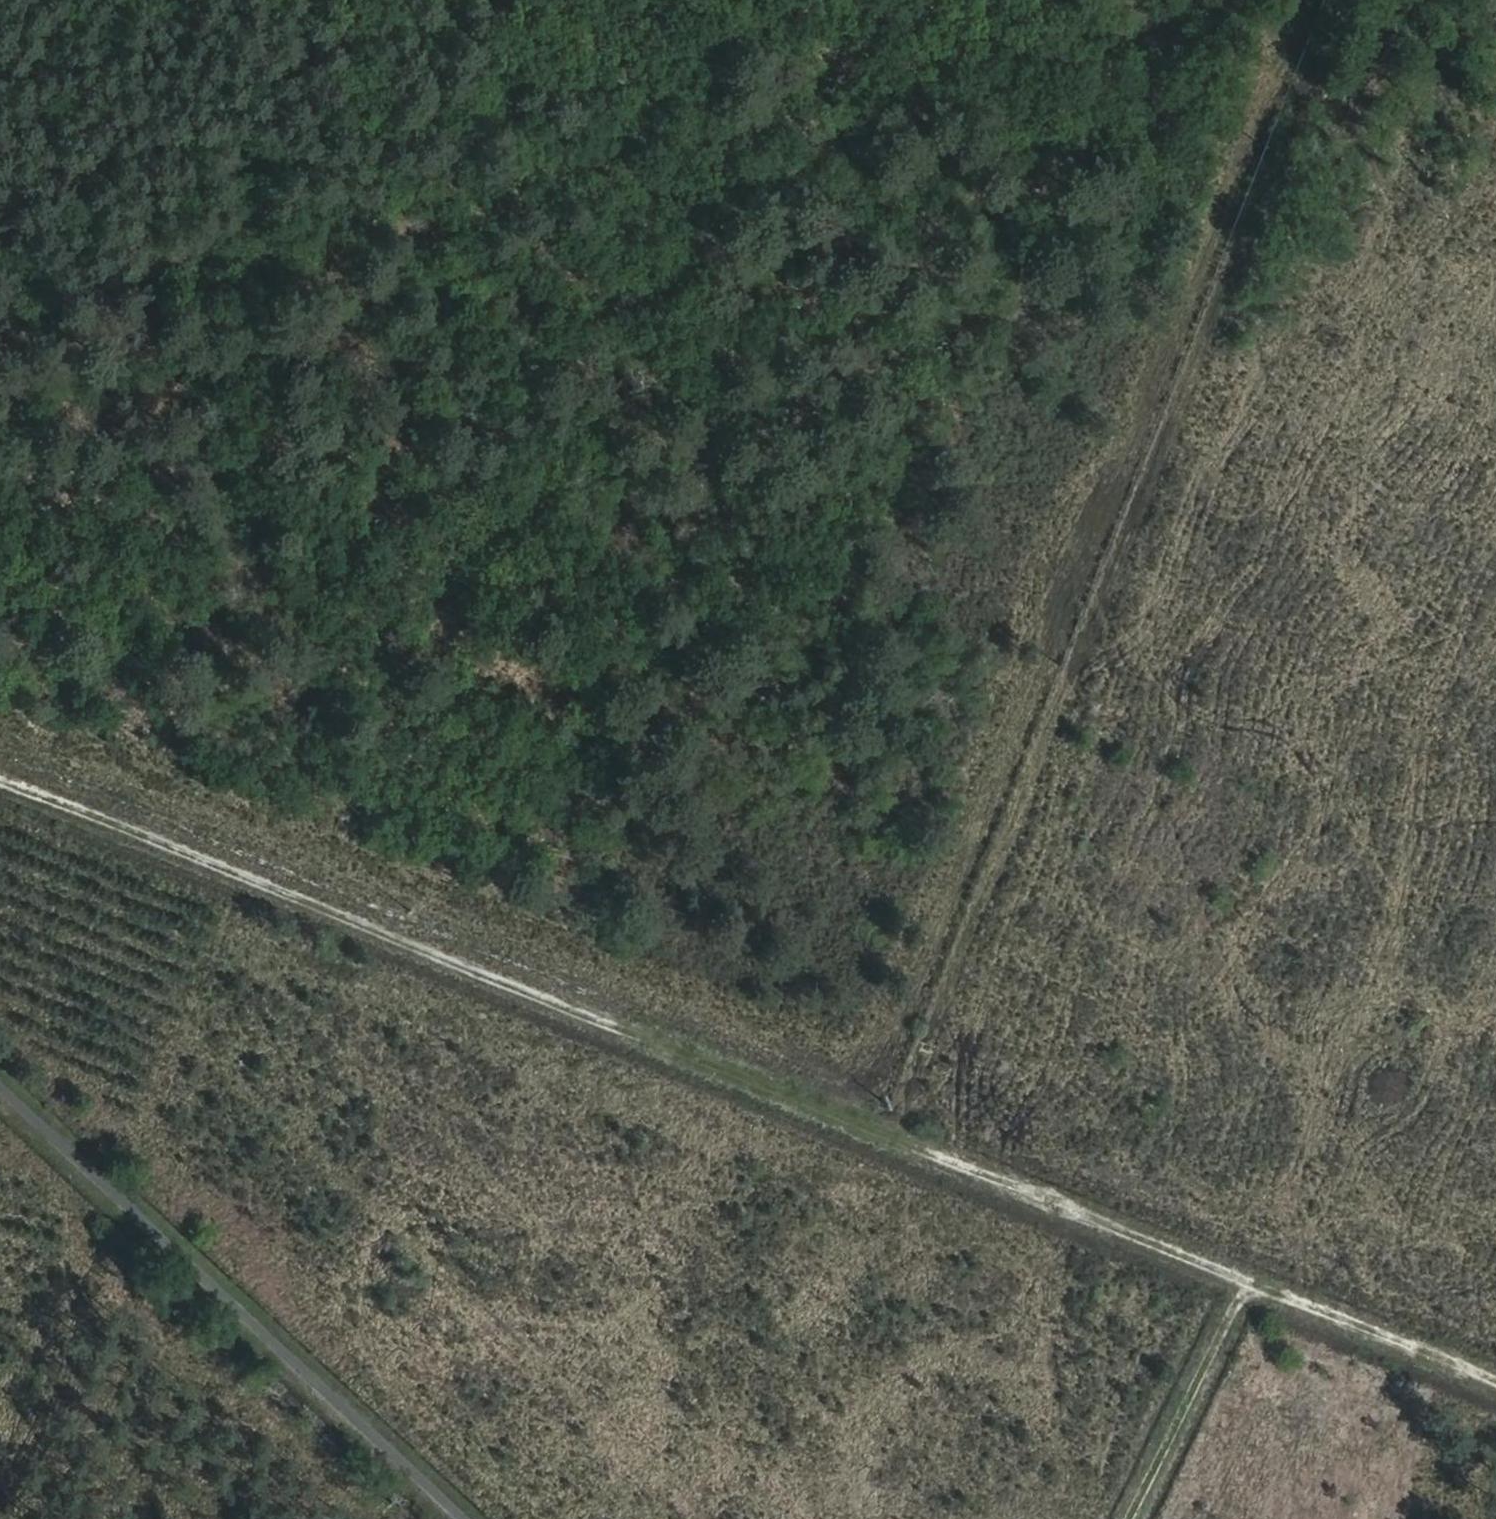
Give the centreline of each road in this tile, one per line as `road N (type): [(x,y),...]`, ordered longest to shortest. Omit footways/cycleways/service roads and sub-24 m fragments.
road 1 (track): [(1495,1383),(0,778)]
road 2 (track): [(1246,1282),(1131,1518)]

